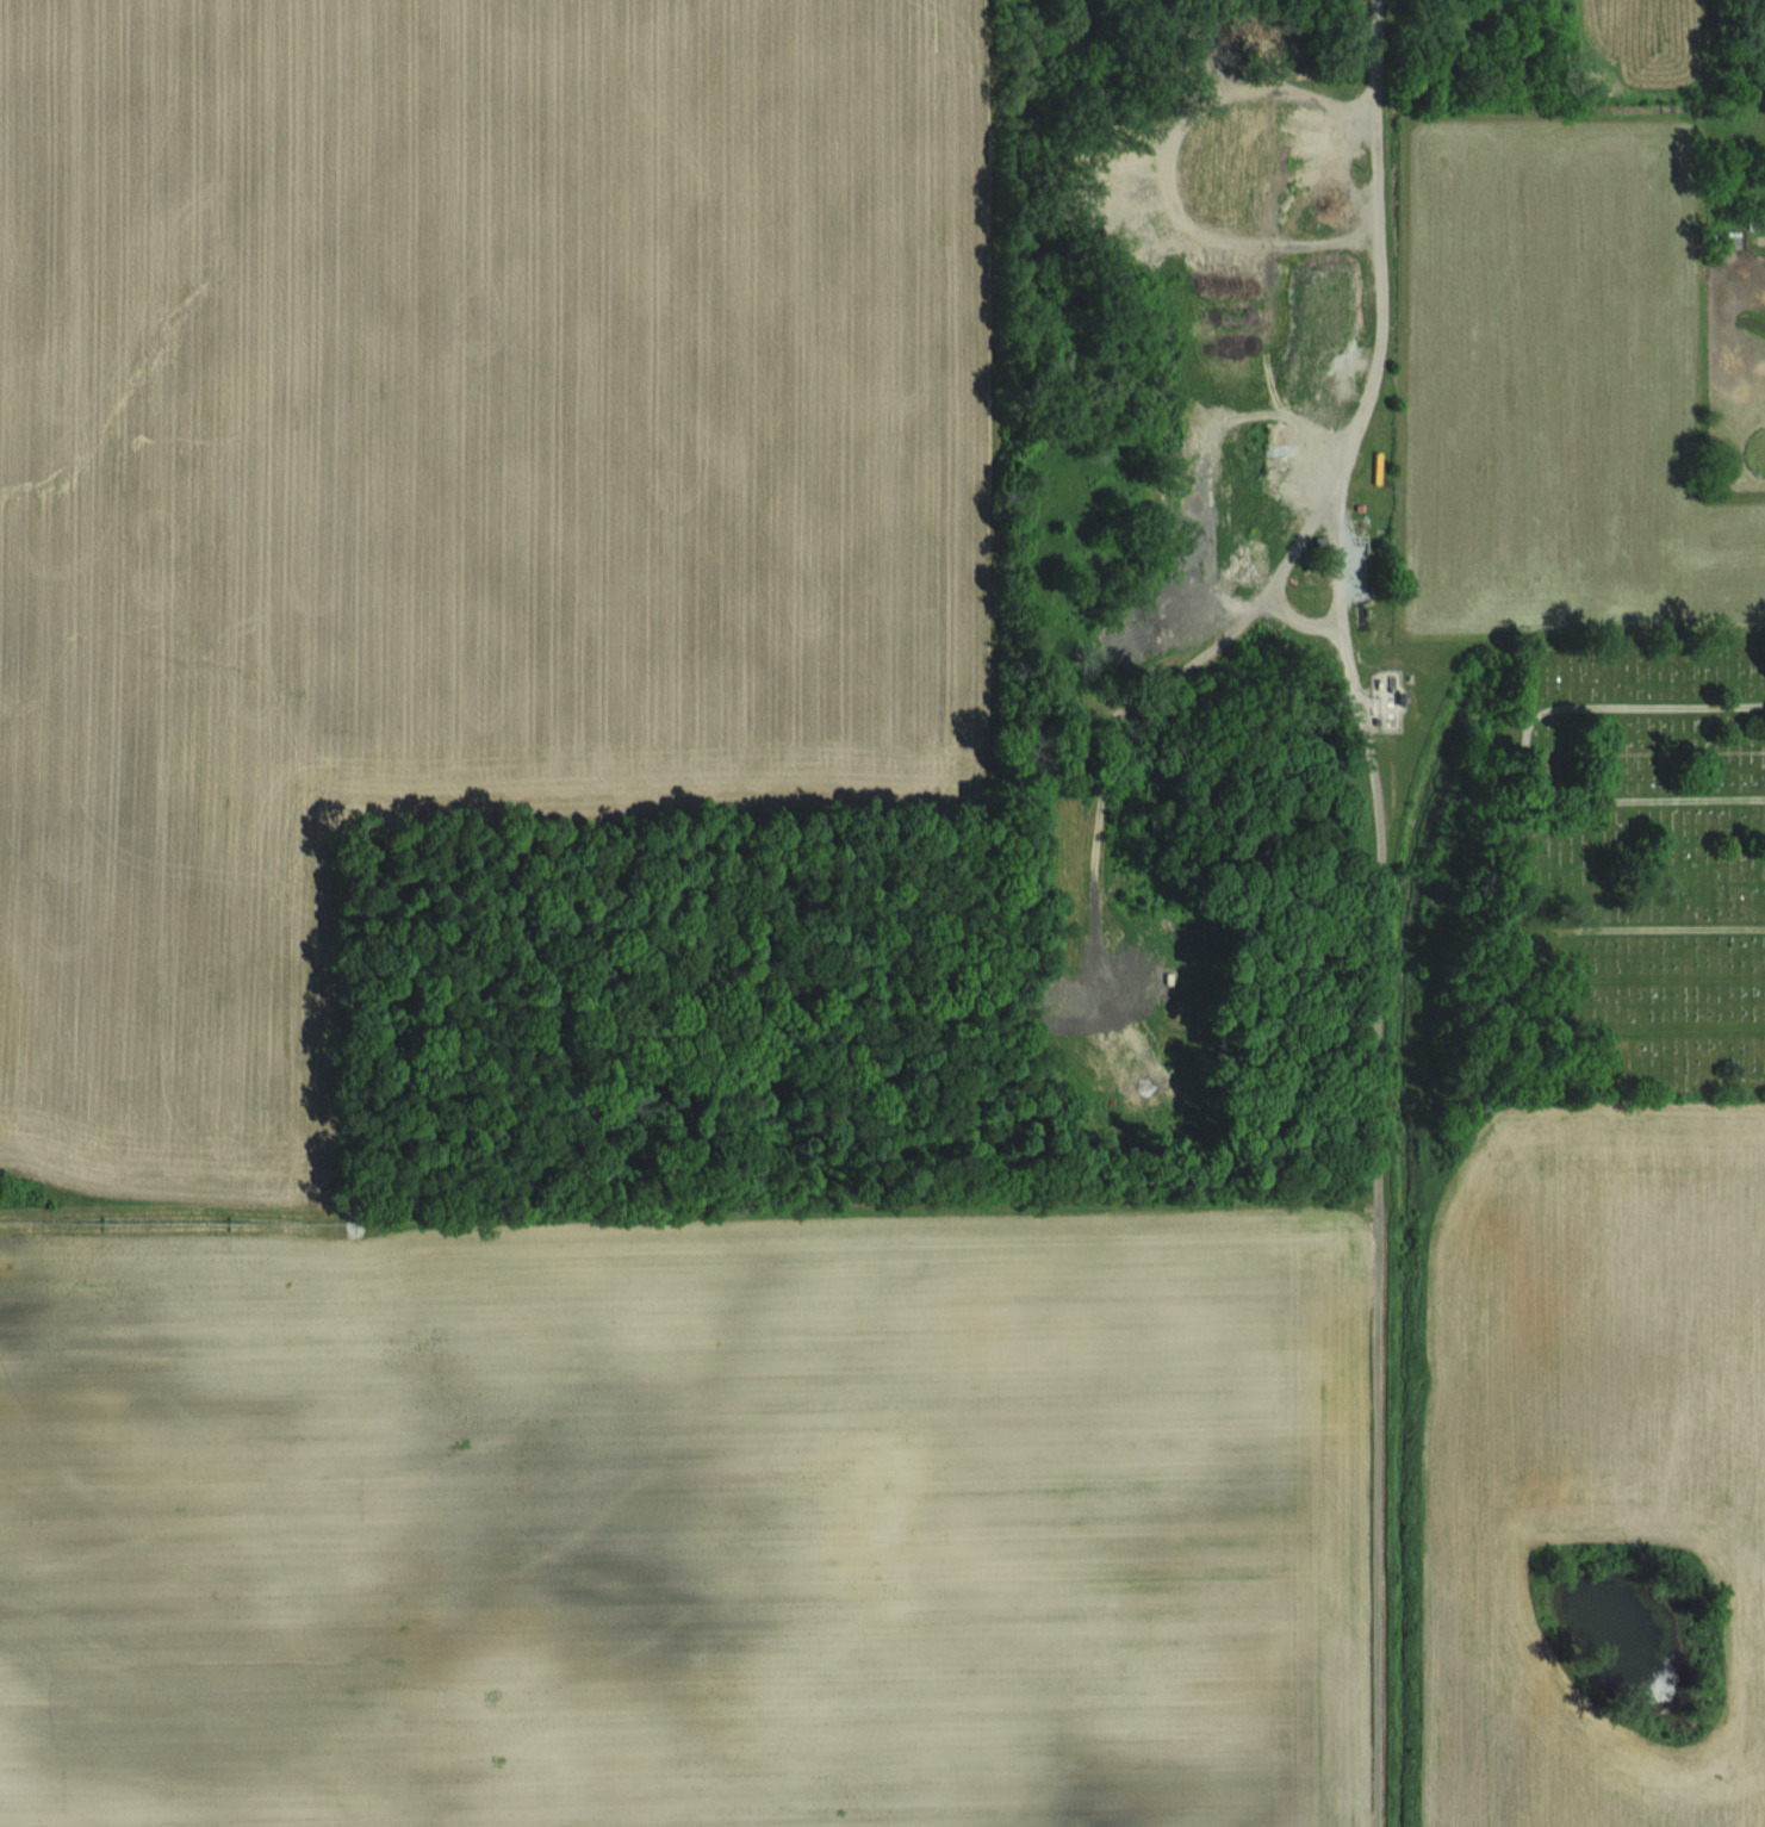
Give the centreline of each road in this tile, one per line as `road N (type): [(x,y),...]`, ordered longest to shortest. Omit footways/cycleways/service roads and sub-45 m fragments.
road 1 (residential): [(1384,0),(1394,456),(1354,552),(1166,688),(1052,675),(990,621),(997,0)]

